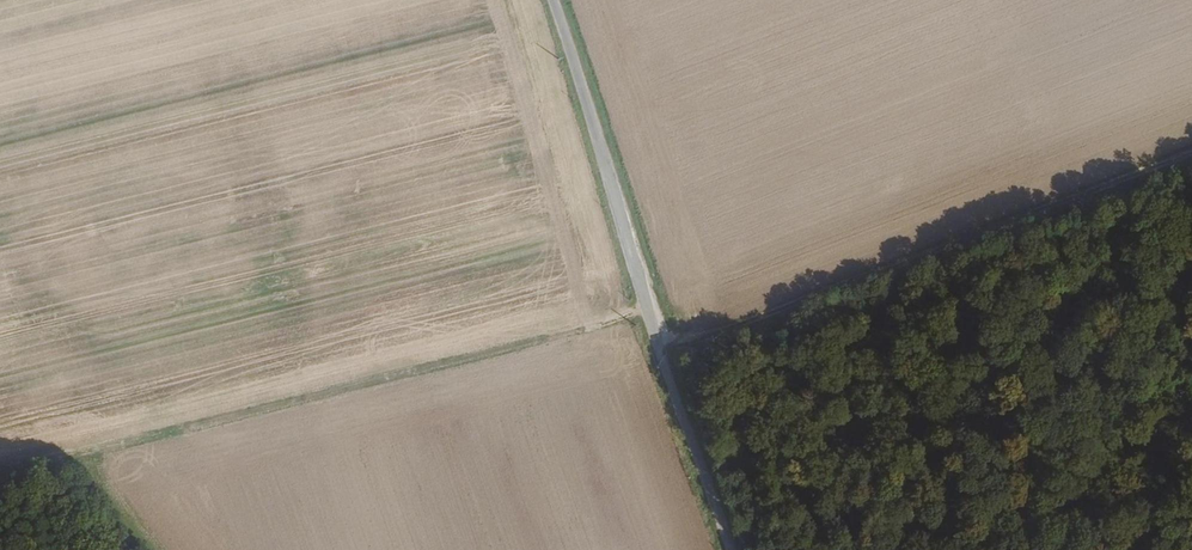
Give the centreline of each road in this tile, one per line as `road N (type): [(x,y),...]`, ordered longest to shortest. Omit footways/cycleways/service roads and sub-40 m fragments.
road 1 (track): [(646,309),(0,472)]
road 2 (unclassified): [(561,0),(646,309),(736,549)]
road 3 (track): [(1191,161),(665,360)]

